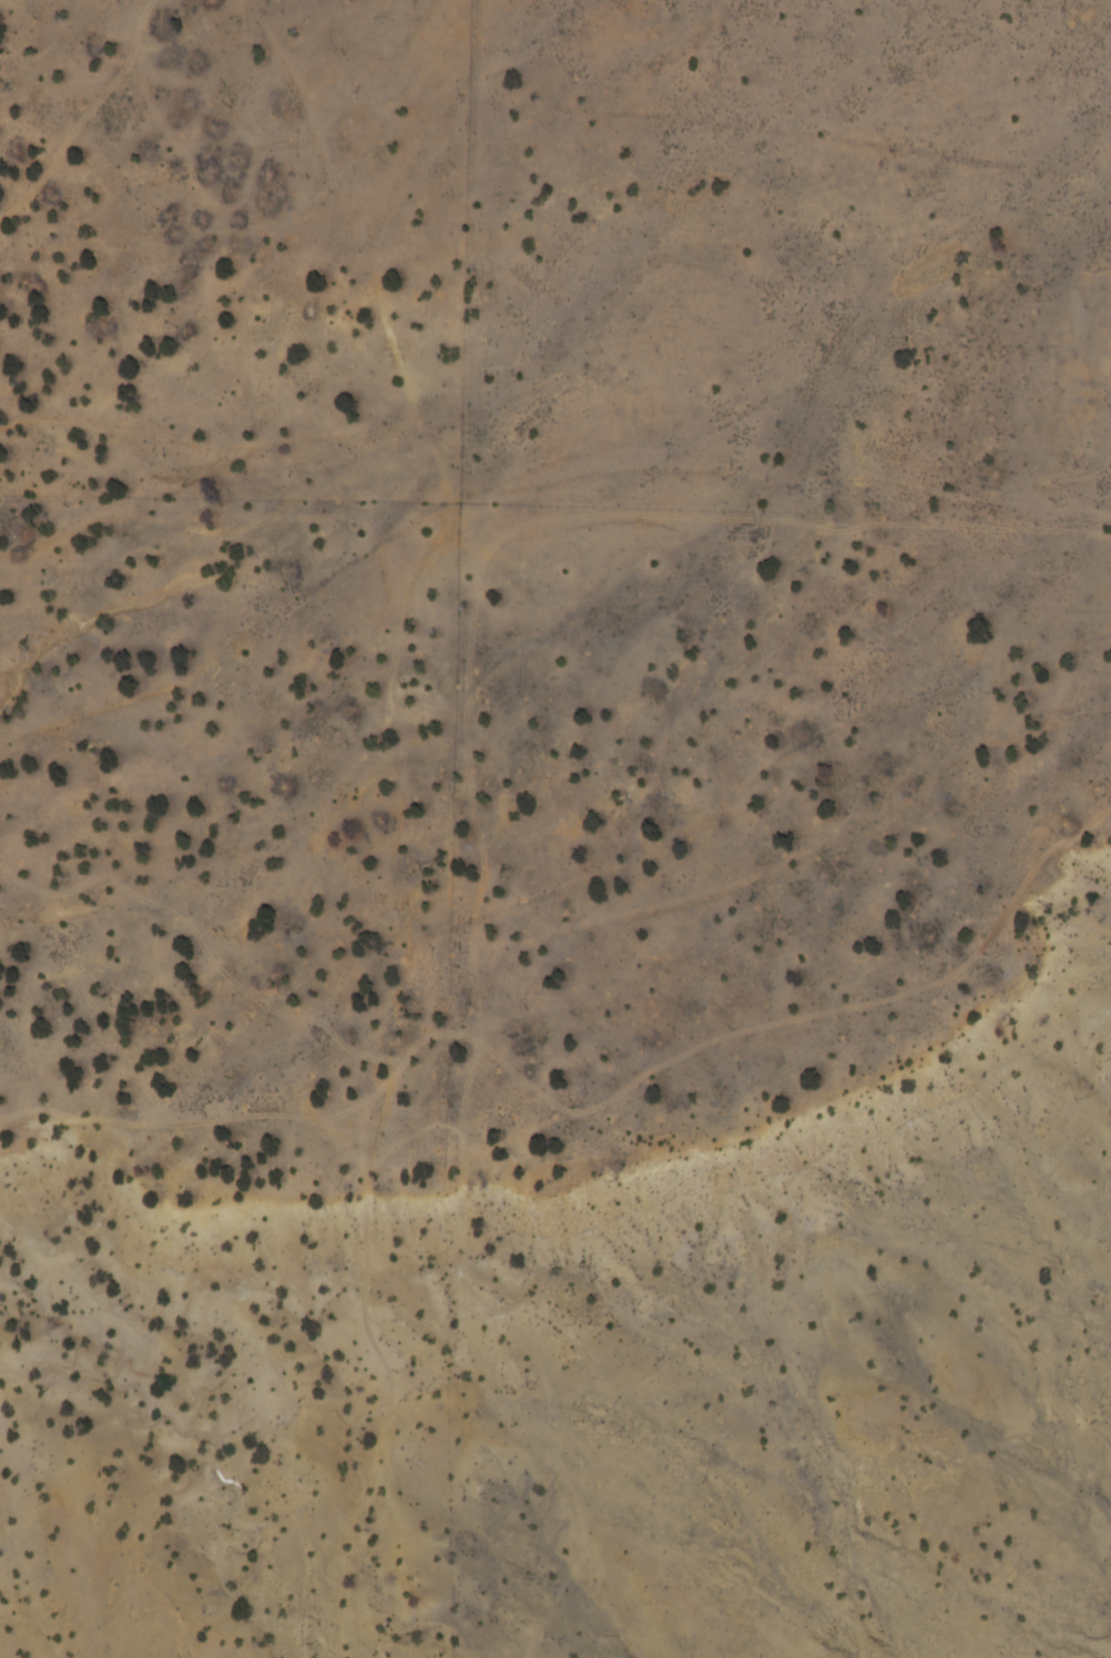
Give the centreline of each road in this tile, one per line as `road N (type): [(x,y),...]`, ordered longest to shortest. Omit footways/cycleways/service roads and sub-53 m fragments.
road 1 (track): [(453,543),(269,0)]

